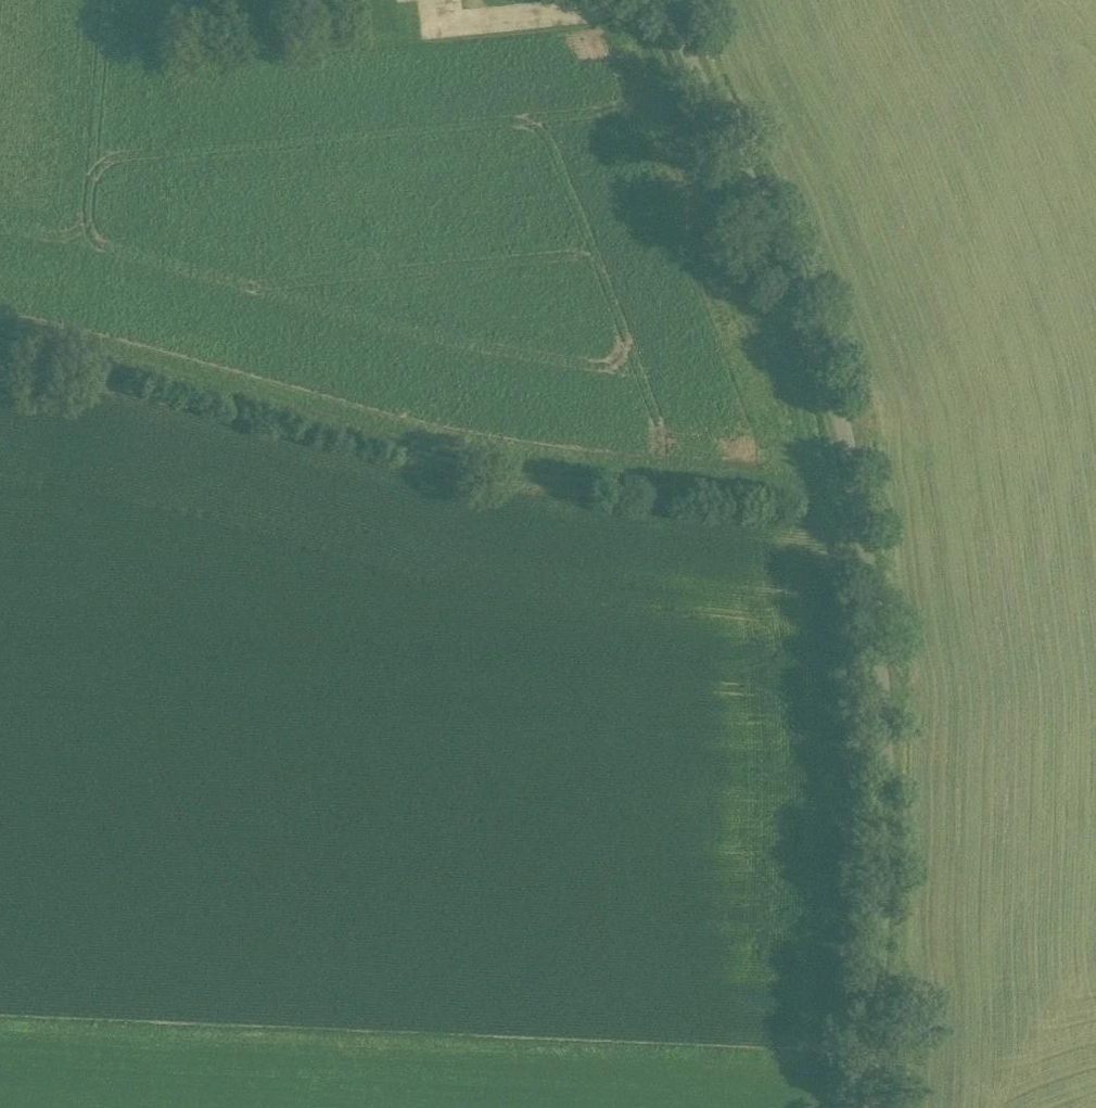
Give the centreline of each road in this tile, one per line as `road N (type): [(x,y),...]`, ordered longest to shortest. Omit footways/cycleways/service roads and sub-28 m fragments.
road 1 (unclassified): [(873,1107),(887,831),(874,575),(817,339),(657,0)]

